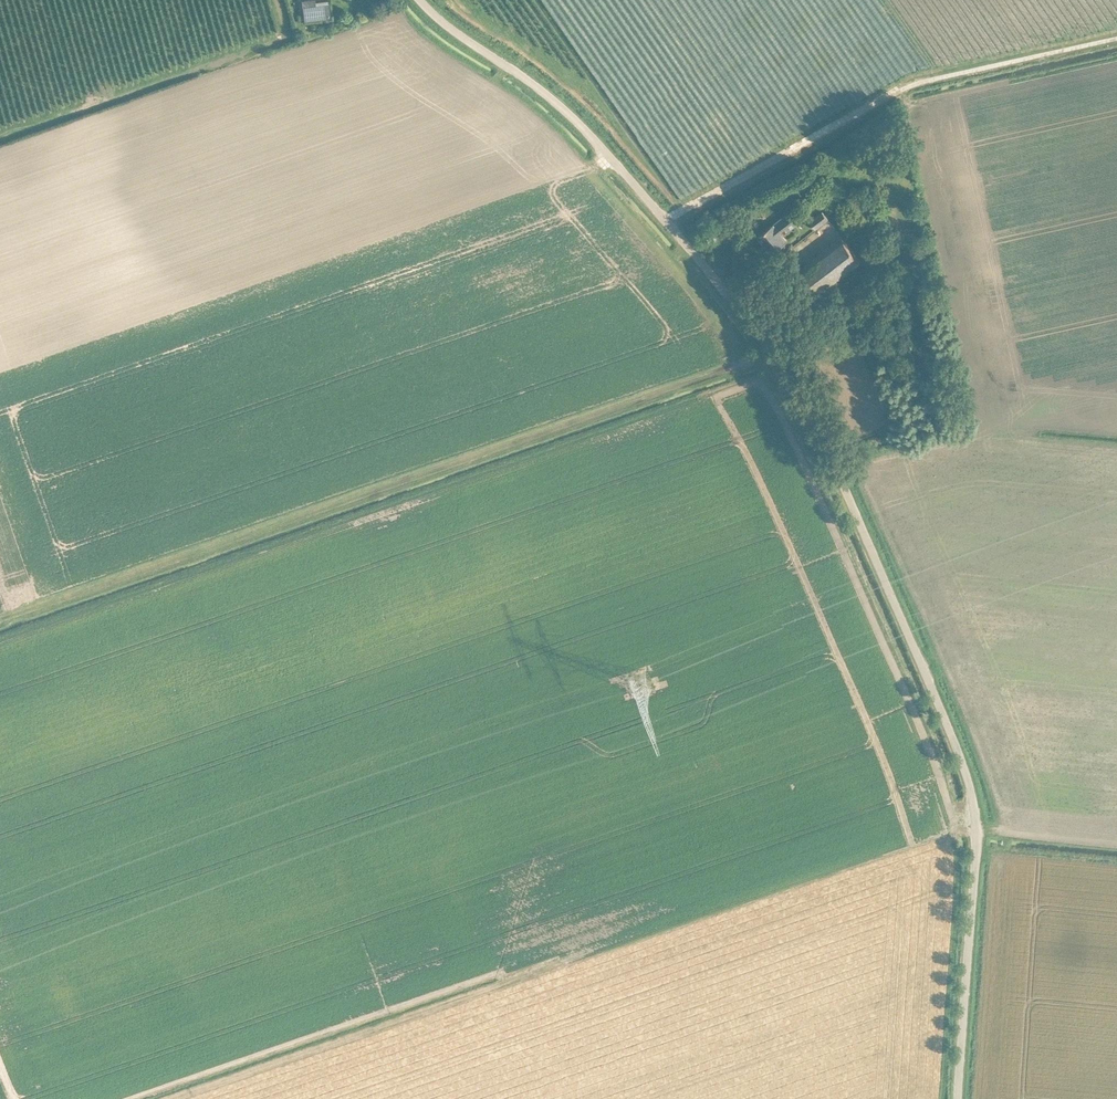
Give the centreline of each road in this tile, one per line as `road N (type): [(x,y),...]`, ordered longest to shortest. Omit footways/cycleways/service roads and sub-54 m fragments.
road 1 (unclassified): [(957,1098),(972,865),(959,771),(784,375),(584,136),(415,0)]

